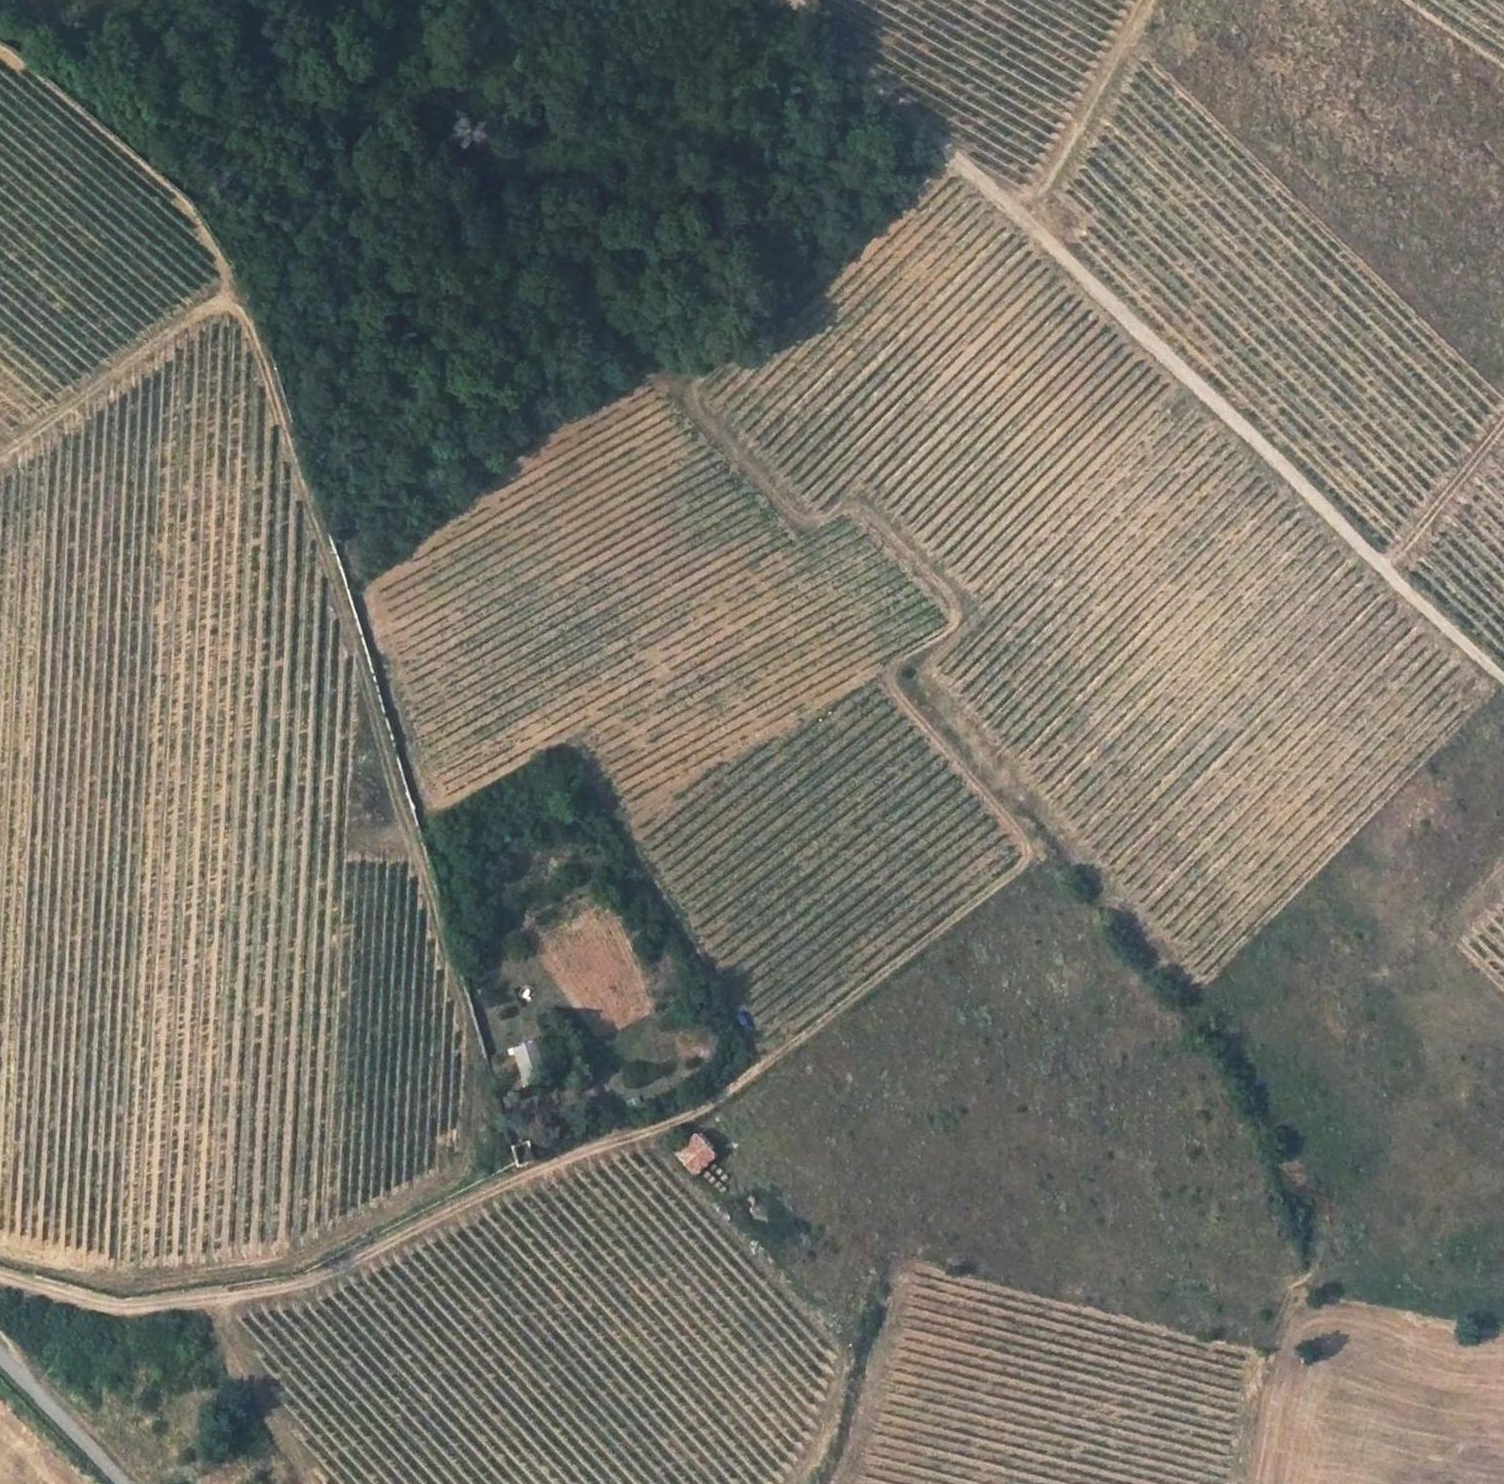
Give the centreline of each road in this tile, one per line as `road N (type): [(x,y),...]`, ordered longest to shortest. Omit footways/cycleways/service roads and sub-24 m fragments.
road 1 (track): [(0,1275),(135,1308),(297,1284),(505,1181),(692,1112),(742,1081),(754,1064),(753,1037),(574,750)]
road 2 (track): [(792,0),(1503,680)]
road 3 (track): [(687,380),(821,273),(950,155)]
road 4 (tertiary): [(0,1357),(121,1483)]

